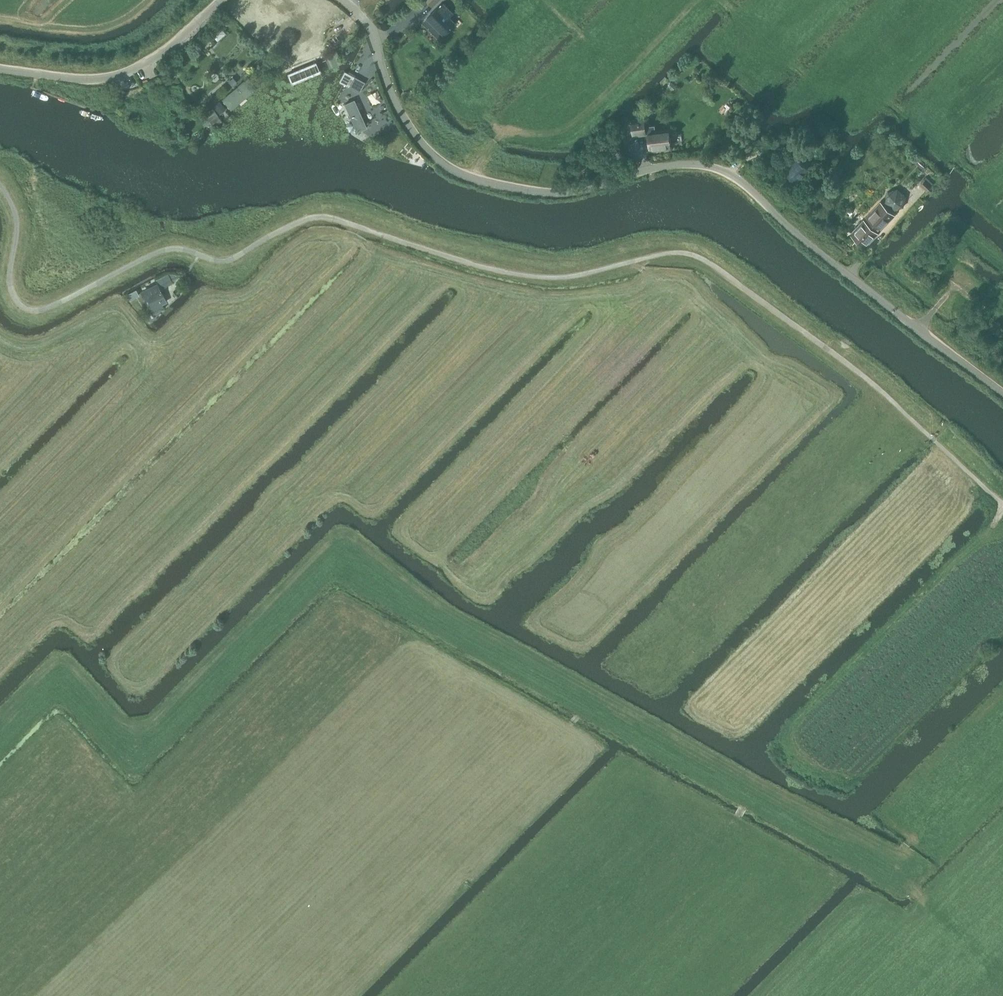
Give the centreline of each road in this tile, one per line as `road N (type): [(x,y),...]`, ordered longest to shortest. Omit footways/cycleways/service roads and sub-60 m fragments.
road 1 (track): [(1002,778),(899,881),(338,554),(136,751),(55,677),(0,734)]
road 2 (unclassified): [(1002,393),(721,169),(668,165),(548,192),(489,183),(446,165),(408,125),(371,30),(342,0)]
road 3 (track): [(730,10),(804,77),(886,100),(985,183),(991,209),(1002,219)]
road 4 (track): [(698,0),(572,128),(487,139),(473,179)]
road 5 (unclassified): [(222,0),(159,56),(113,77),(0,69)]

